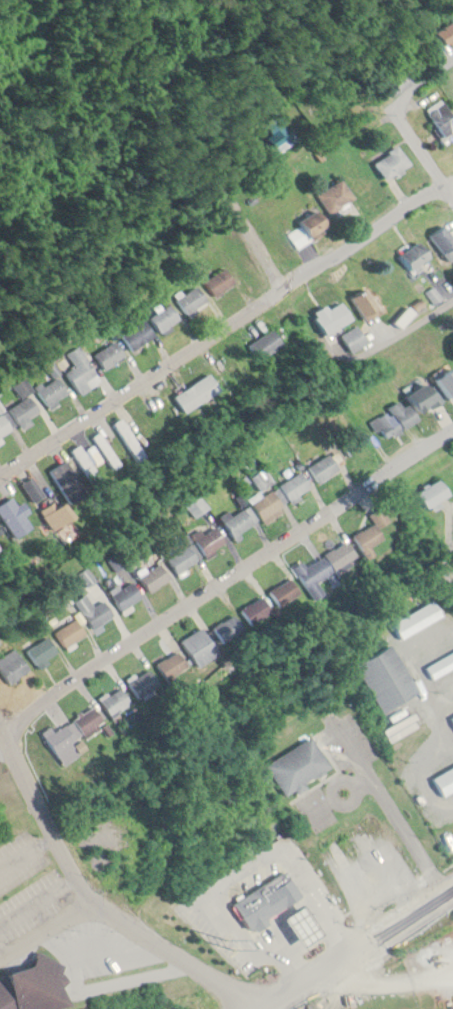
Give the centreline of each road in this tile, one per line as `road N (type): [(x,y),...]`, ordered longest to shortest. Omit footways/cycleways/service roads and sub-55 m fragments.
road 1 (residential): [(452,178),(0,476)]
road 2 (residential): [(452,427),(4,728)]
road 3 (tertiary): [(452,883),(247,1008)]
road 4 (residential): [(250,1005),(92,898)]
road 5 (residential): [(92,898),(65,859),(9,736)]
road 6 (residential): [(444,184),(396,104),(452,57)]

